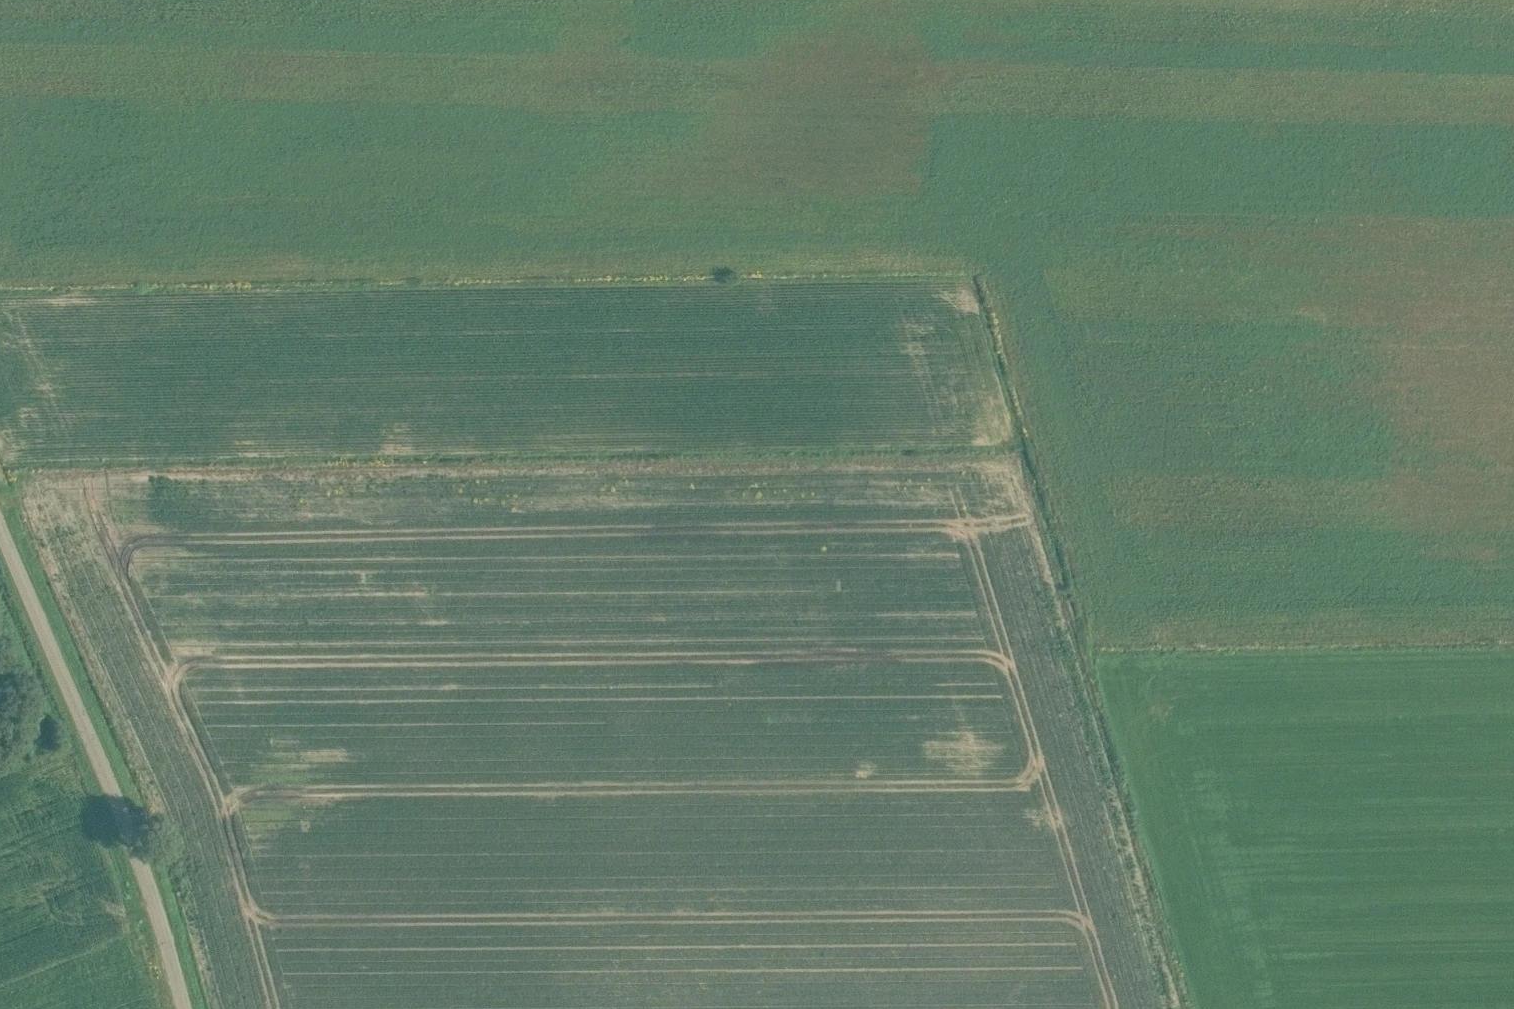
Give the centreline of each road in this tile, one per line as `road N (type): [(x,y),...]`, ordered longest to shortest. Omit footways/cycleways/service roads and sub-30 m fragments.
road 1 (unclassified): [(184,1008),(144,868),(0,528)]

